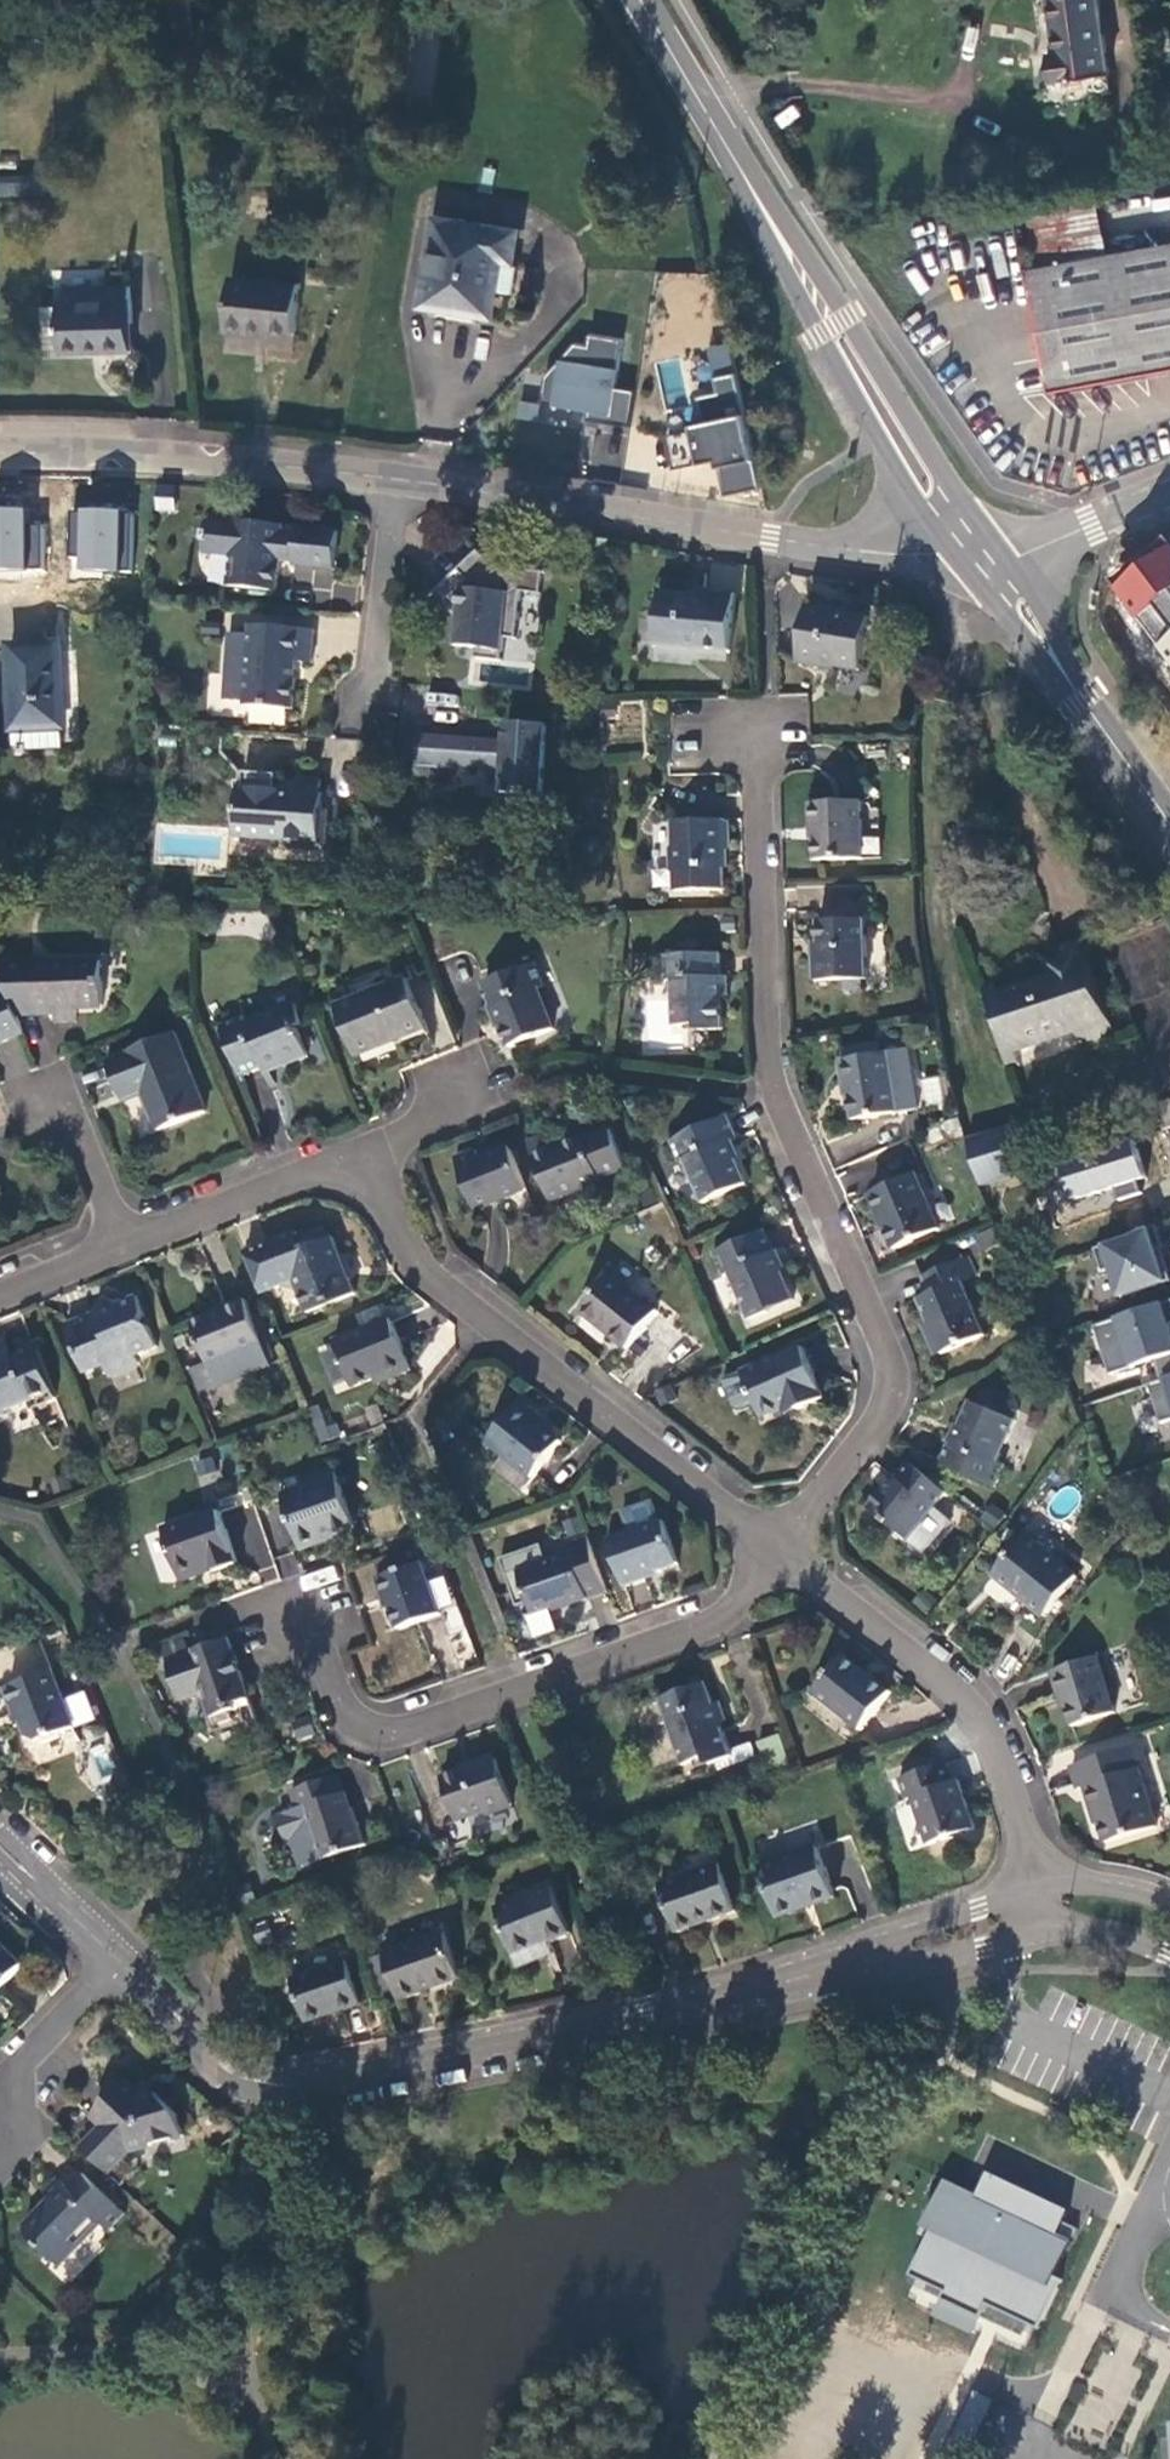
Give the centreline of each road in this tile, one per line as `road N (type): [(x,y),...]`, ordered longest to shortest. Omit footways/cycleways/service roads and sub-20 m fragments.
road 1 (residential): [(1029,1903),(981,1932),(644,2018),(323,2081),(273,2085),(247,2077),(214,2059),(147,1990)]
road 2 (residential): [(782,1551),(890,1412),(885,1355),(801,1157),(767,1030),(753,757),(769,733)]
road 3 (secondary): [(982,559),(639,0)]
road 4 (residential): [(305,1612),(357,1719),(410,1724),(682,1624),(782,1551)]
road 5 (residential): [(402,482),(882,556),(982,559)]
road 6 (residential): [(386,1166),(431,1280),(782,1551)]
road 7 (residential): [(782,1551),(959,1700),(1020,1796),(1029,1903)]
road 8 (residential): [(0,450),(129,449),(402,482)]
road 9 (secondary): [(1169,820),(982,559)]
road 10 (residential): [(124,1234),(307,1165),(386,1166)]
road 11 (residential): [(402,482),(394,622),(366,718)]
road 12 (residential): [(1169,494),(982,559)]
road 13 (residential): [(123,1966),(0,2107)]
road 14 (unclassified): [(123,1966),(0,1846)]
road 15 (unclassified): [(1169,1907),(1132,1888),(1065,1882),(1029,1903)]
road 16 (unclassified): [(1029,1903),(1169,1954)]
road 17 (residential): [(124,1234),(67,1099)]
road 18 (residential): [(0,1285),(124,1234)]

